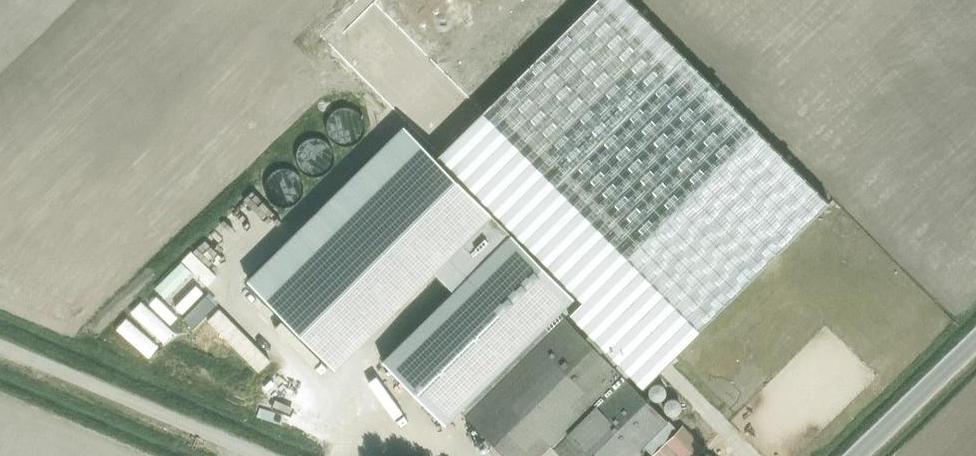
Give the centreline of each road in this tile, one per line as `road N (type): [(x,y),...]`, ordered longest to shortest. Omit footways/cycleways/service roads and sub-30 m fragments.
road 1 (unclassified): [(855,455),(975,341)]

